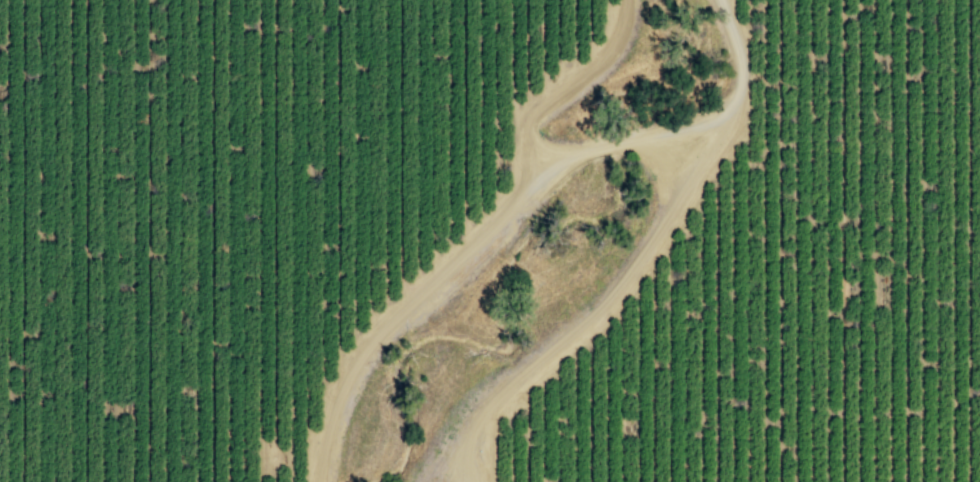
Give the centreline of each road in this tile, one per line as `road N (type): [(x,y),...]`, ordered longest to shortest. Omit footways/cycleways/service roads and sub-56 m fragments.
road 1 (track): [(472,481),(466,452),(476,425),(623,290),(730,116),(742,74),(723,0)]
road 2 (track): [(536,182),(366,352),(339,402),(317,481)]
road 3 (track): [(626,0),(617,37),(592,71),(528,124),(536,182)]
road 4 (track): [(730,116),(574,154),(536,182)]

